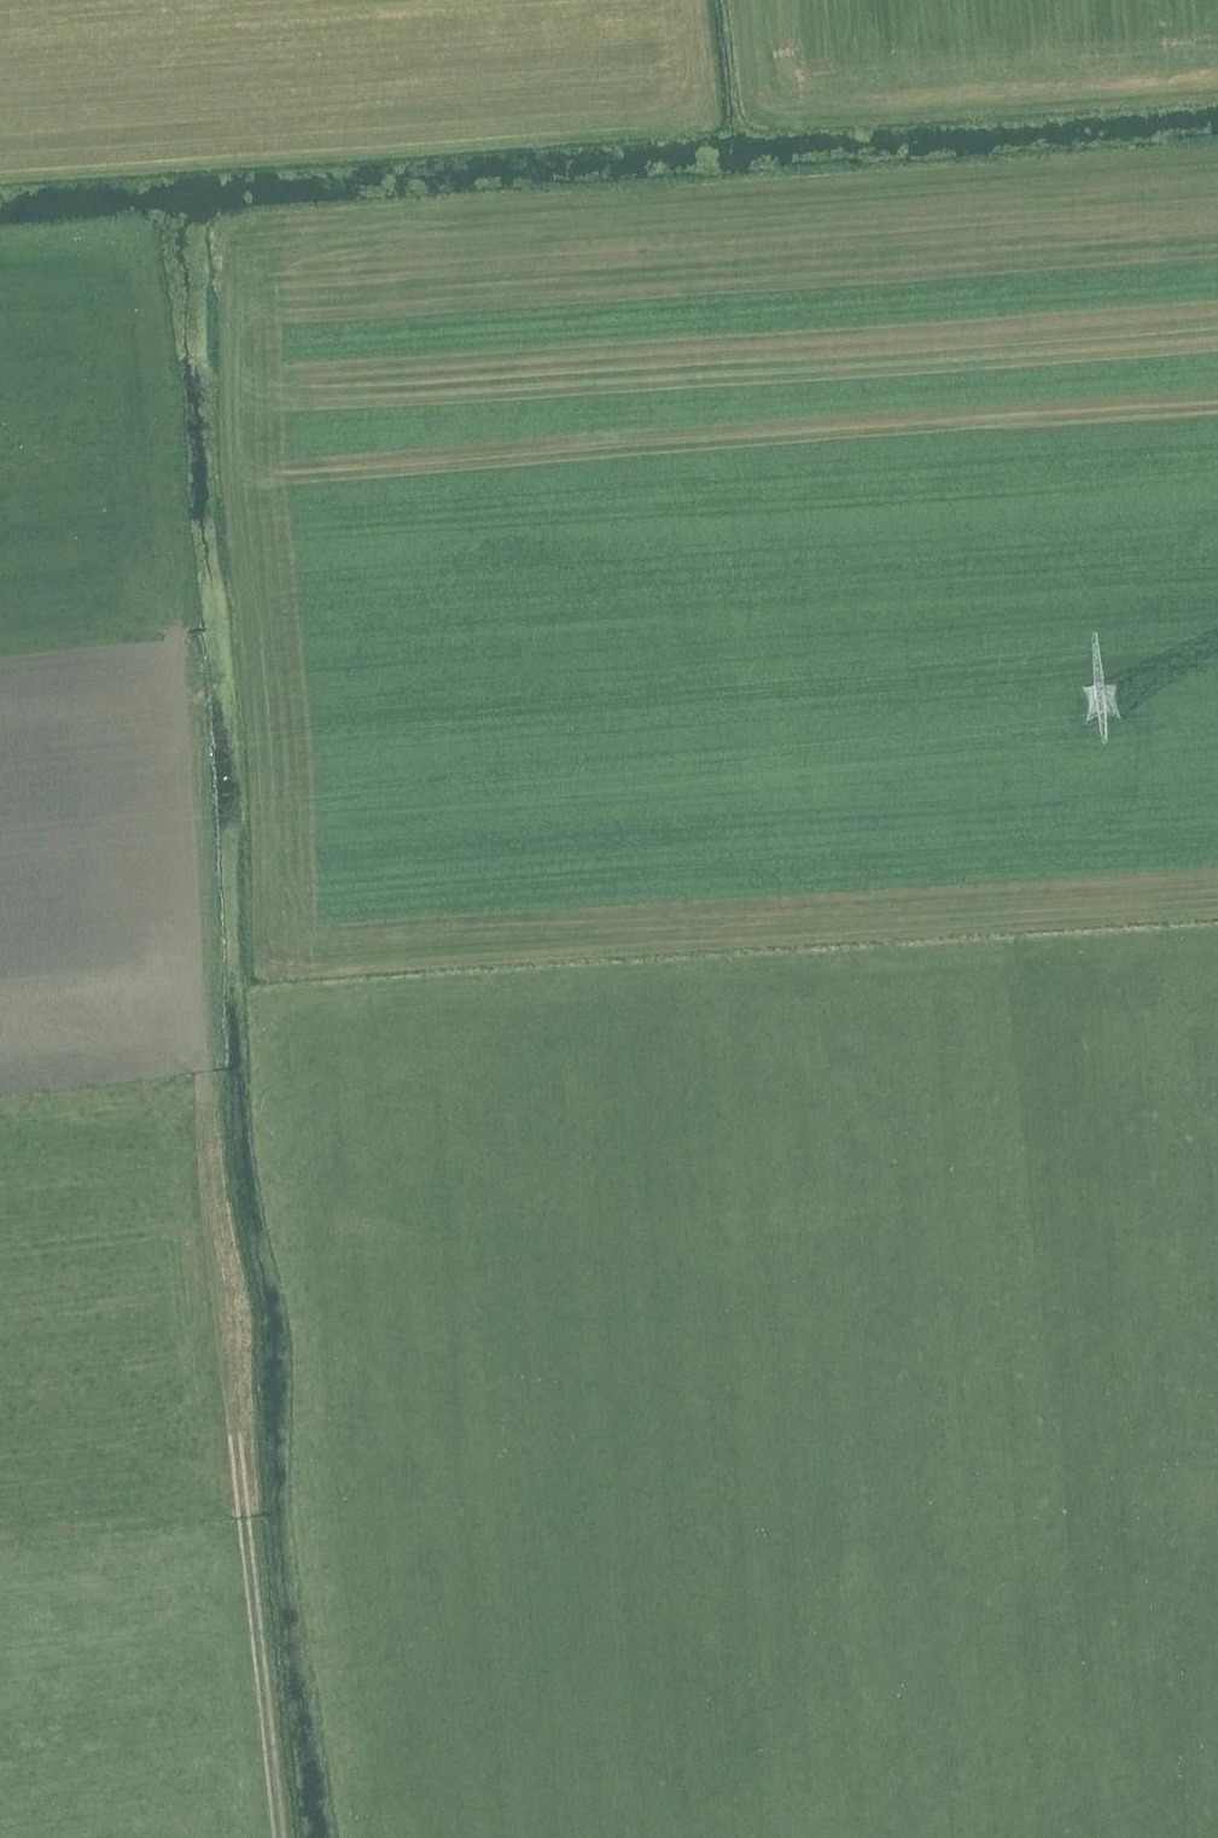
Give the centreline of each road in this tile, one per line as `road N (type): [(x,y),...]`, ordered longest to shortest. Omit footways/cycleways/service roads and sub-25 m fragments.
road 1 (track): [(235,1437),(279,1837)]

